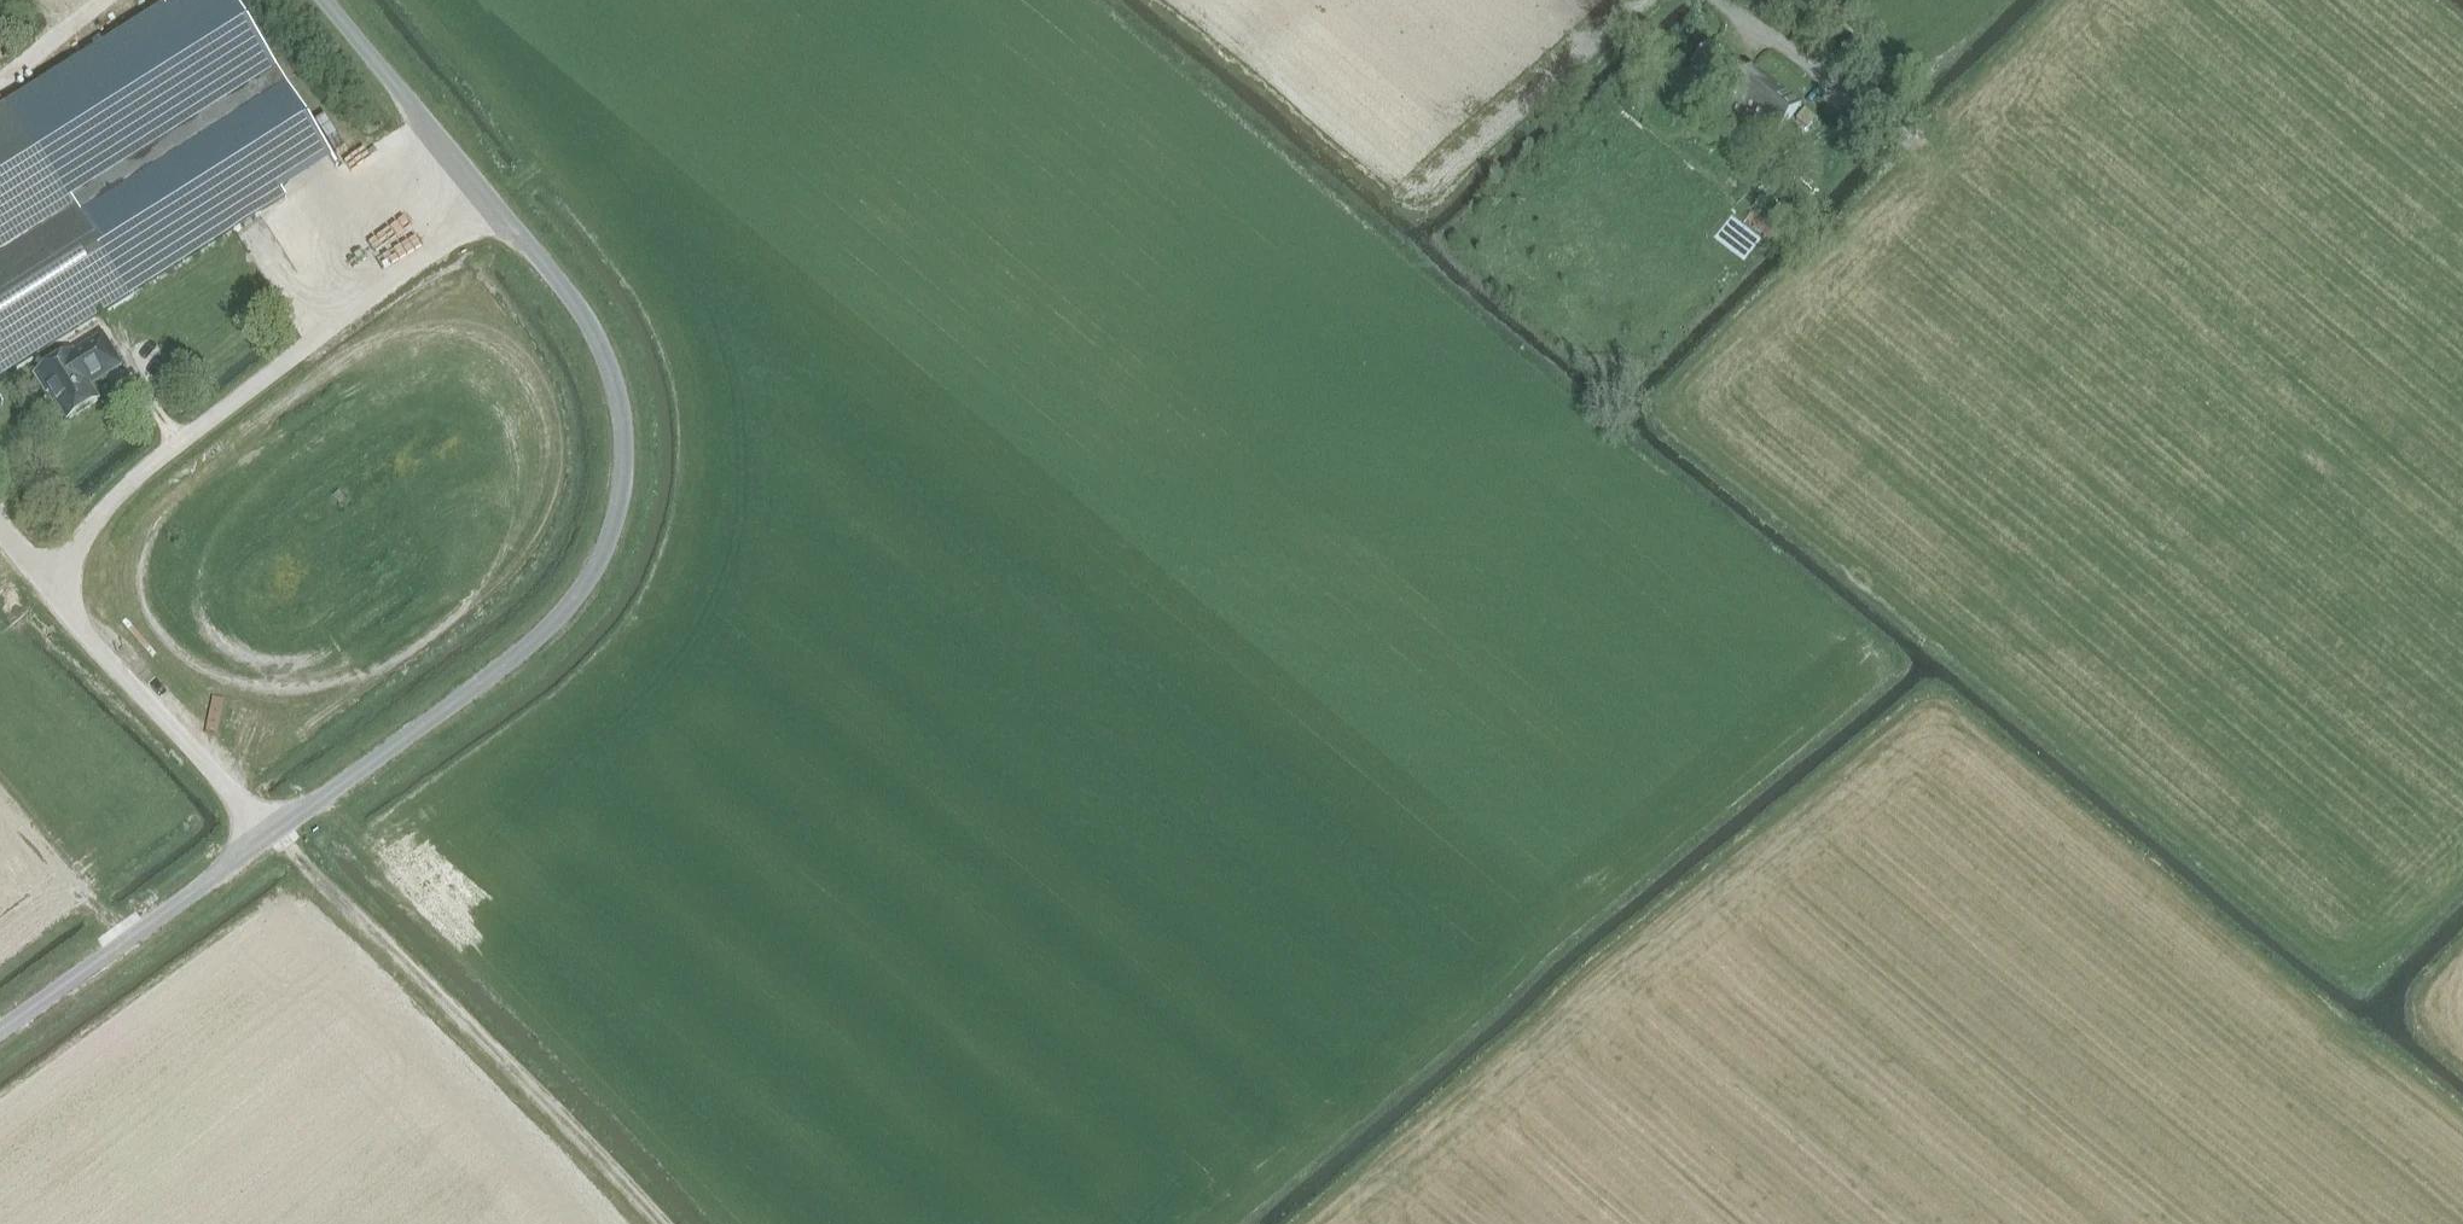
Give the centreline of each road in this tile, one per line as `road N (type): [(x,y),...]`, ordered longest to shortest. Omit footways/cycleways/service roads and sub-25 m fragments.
road 1 (tertiary): [(0,1031),(527,644),(561,614),(611,538),(626,427),(592,330),(319,0)]

